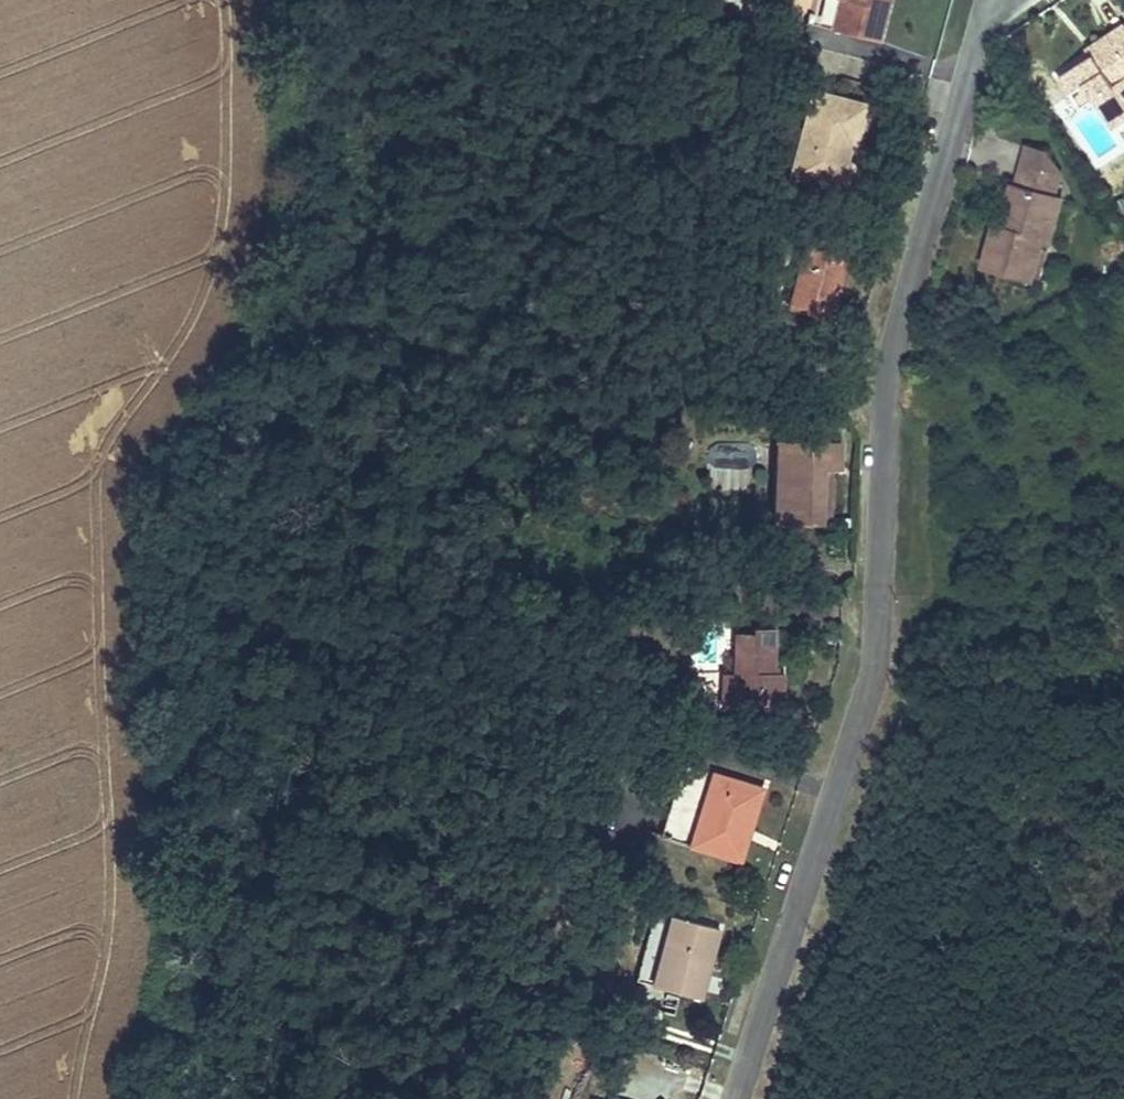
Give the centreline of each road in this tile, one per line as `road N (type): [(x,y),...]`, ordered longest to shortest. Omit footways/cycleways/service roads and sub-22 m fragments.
road 1 (residential): [(1003,0),(956,88),(891,440),(878,706),(754,1098)]

